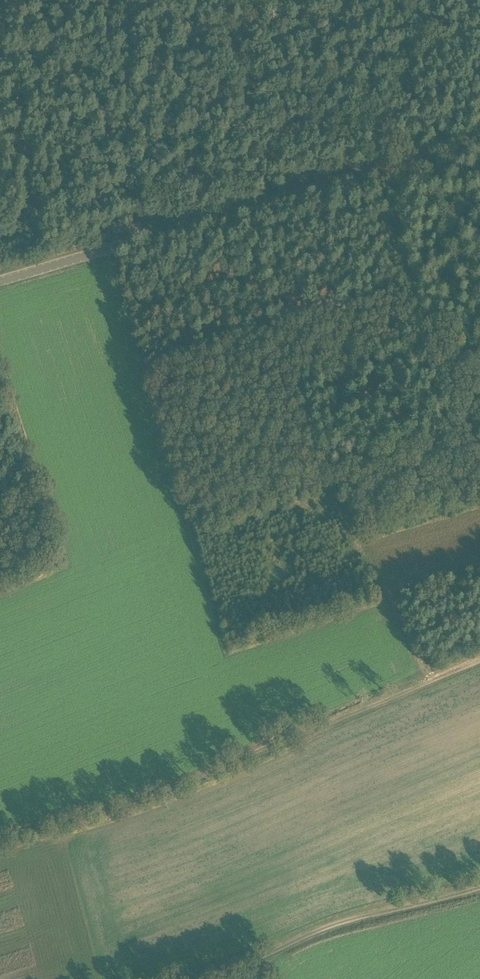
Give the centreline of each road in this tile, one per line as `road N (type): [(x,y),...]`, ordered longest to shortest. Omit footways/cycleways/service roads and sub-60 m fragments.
road 1 (track): [(479,658),(150,797),(0,835)]
road 2 (tertiary): [(0,281),(479,137)]
road 3 (track): [(189,978),(479,886)]
road 4 (track): [(374,169),(434,0)]

